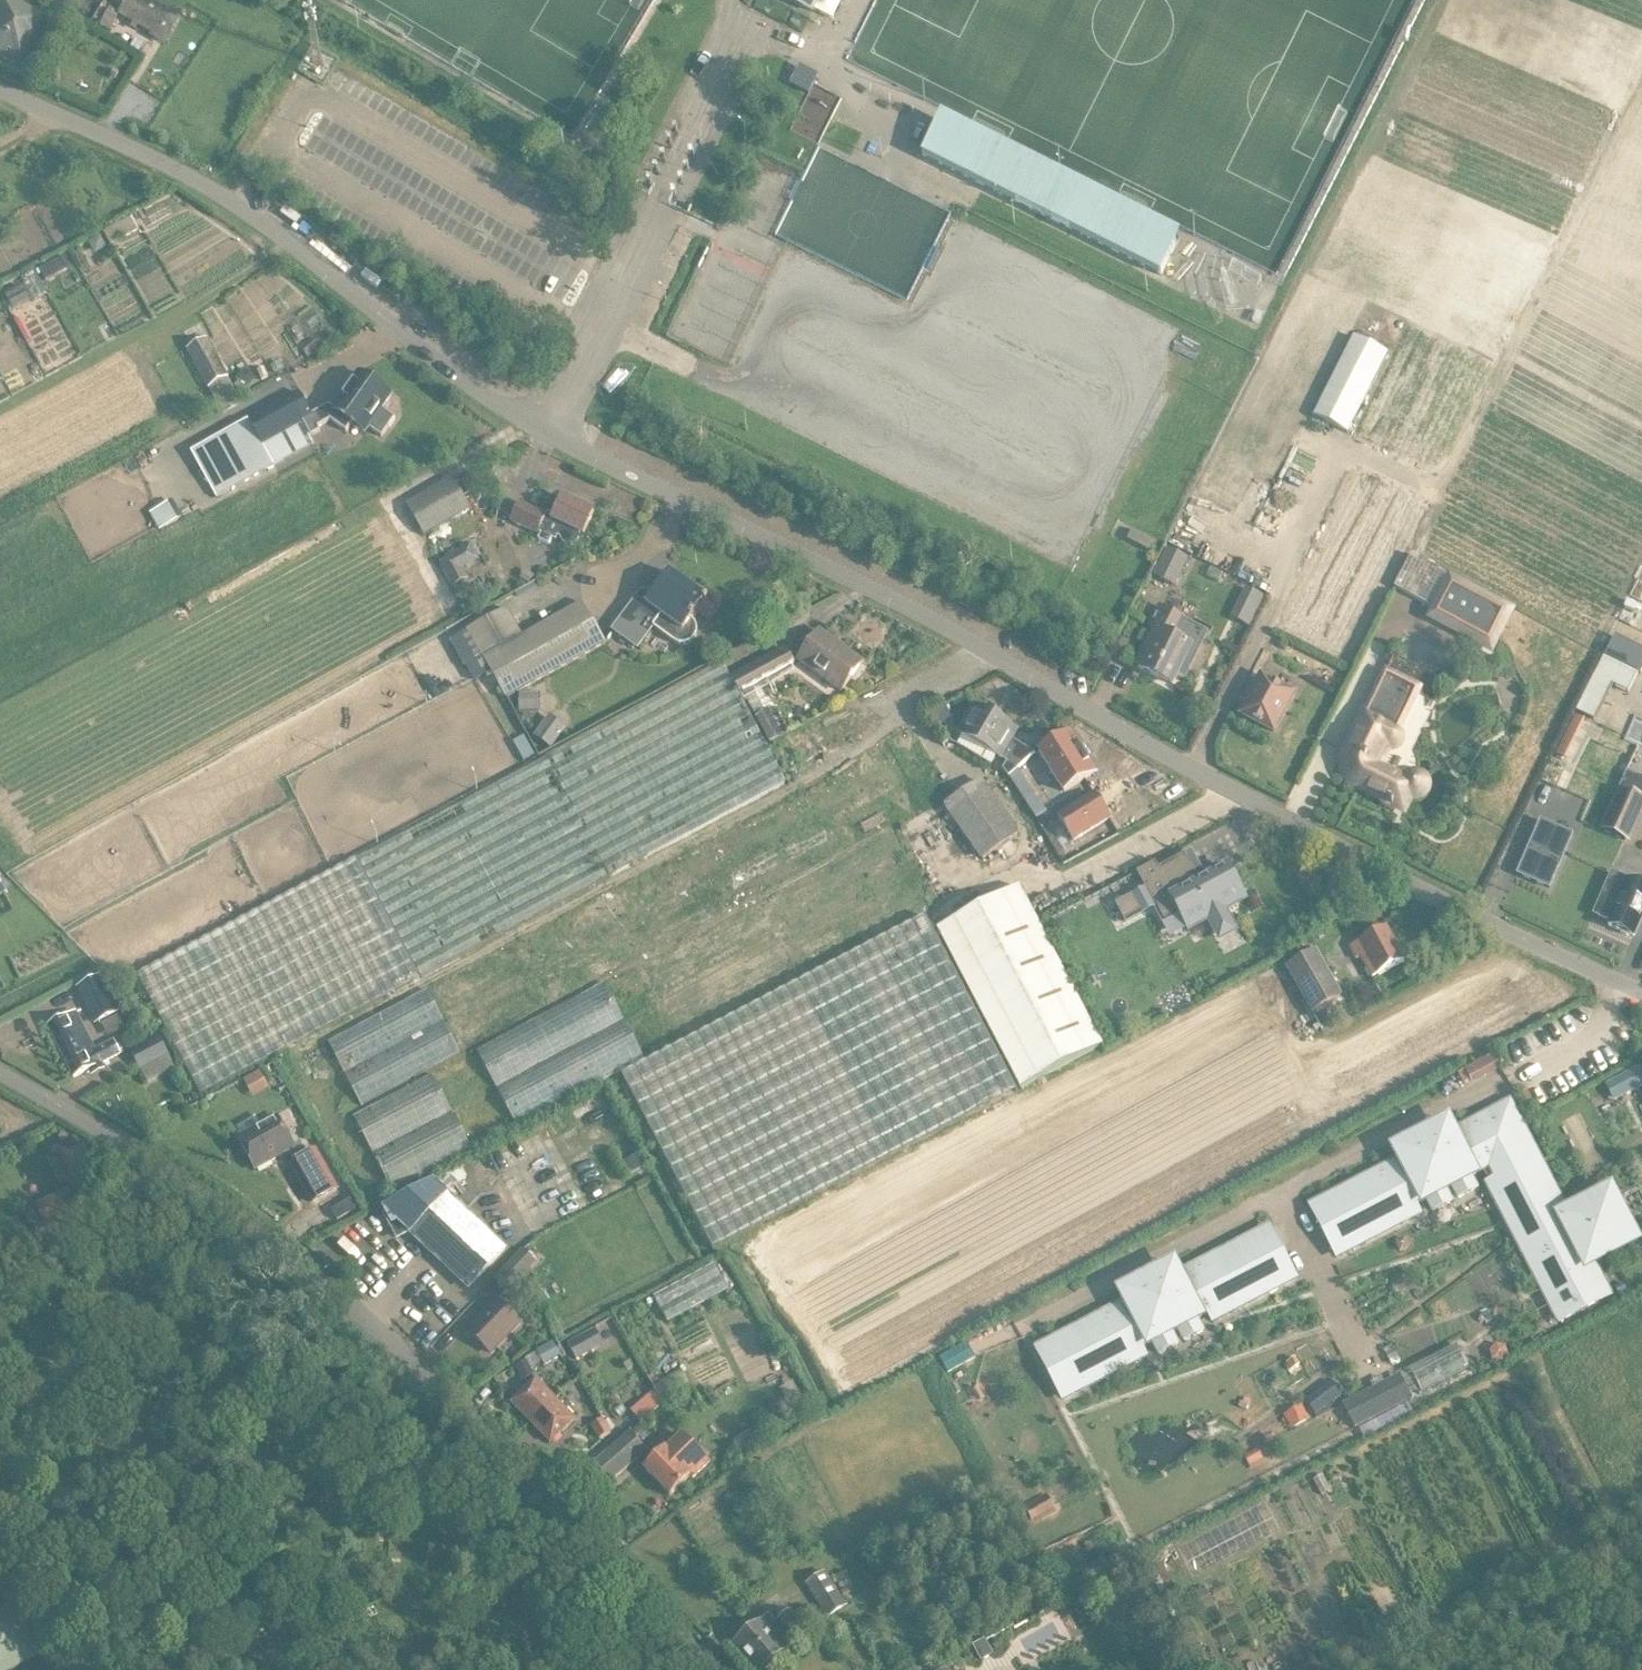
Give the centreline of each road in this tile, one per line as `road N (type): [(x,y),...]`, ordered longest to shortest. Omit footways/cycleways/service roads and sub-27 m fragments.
road 1 (residential): [(526,419),(880,594),(1302,824),(1619,981)]
road 2 (unclassified): [(722,1669),(634,1578),(224,1202),(0,1074)]
road 3 (residential): [(1032,1323),(1595,1034),(1619,981)]
road 4 (unclassified): [(0,86),(224,194),(526,419)]
road 5 (track): [(1433,493),(1641,86)]

